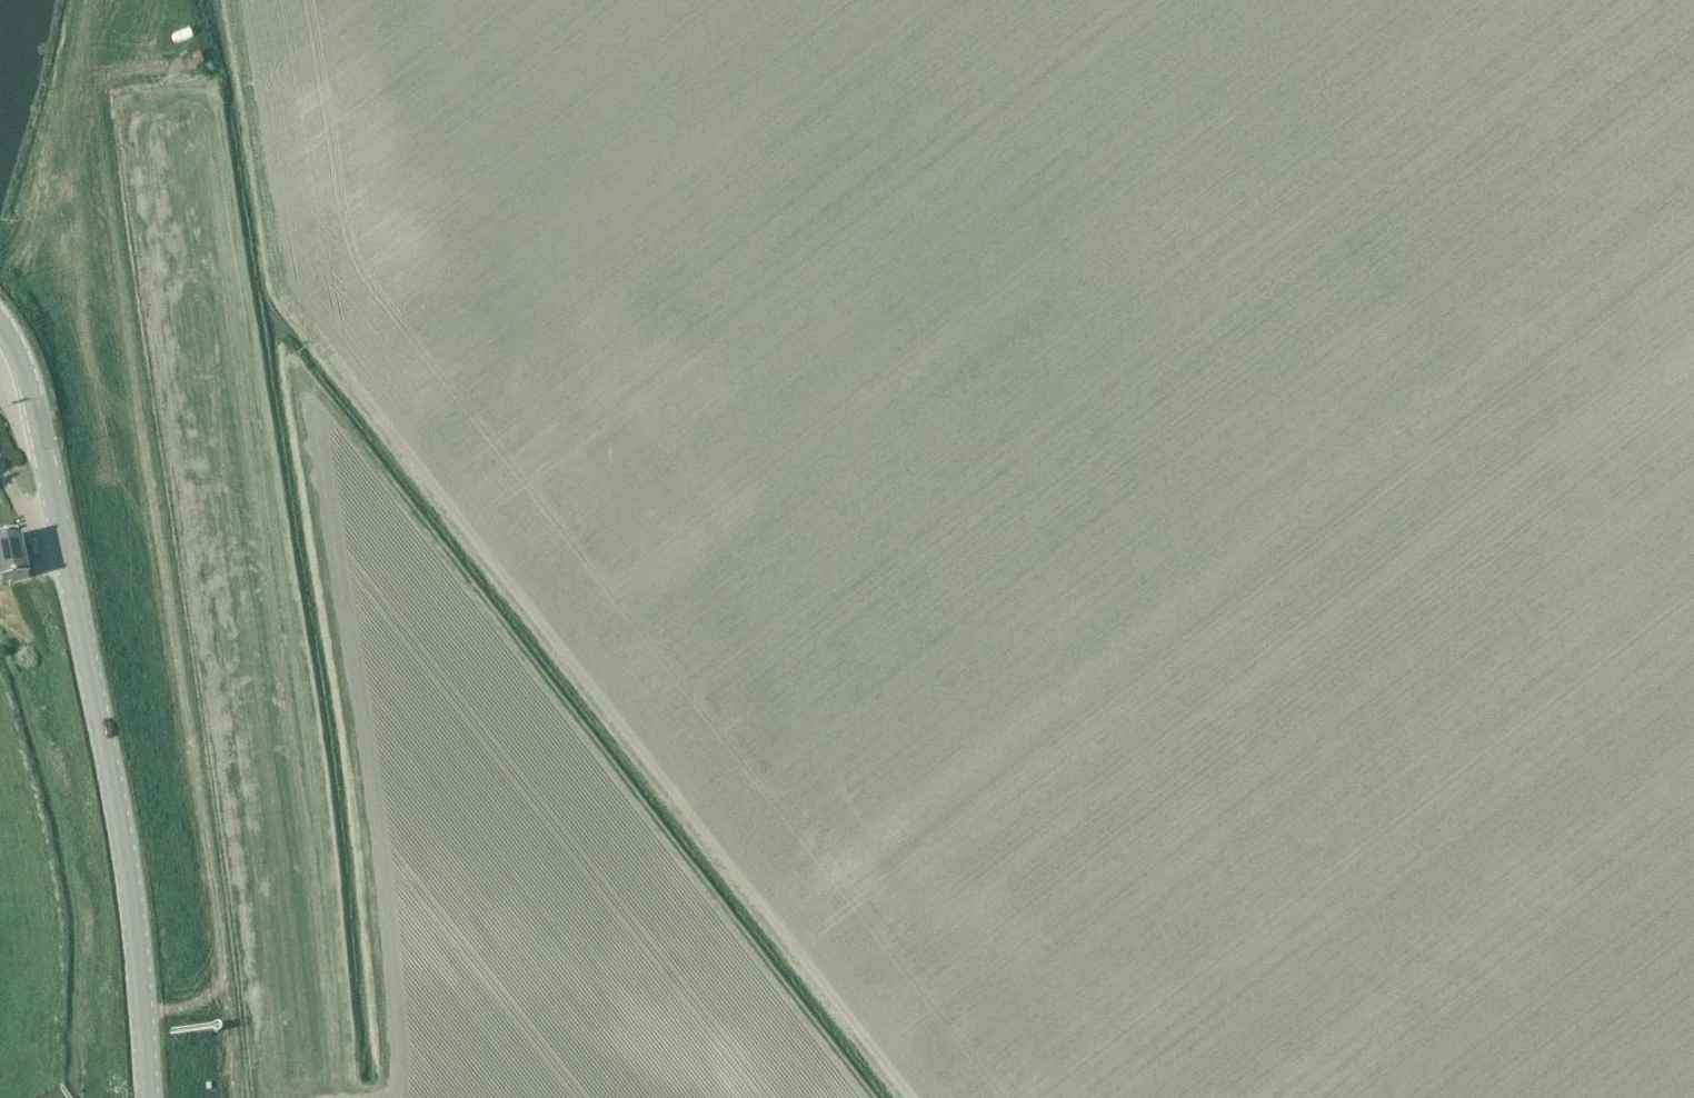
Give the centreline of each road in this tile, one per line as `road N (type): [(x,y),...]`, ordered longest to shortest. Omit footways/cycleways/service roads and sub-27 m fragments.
road 1 (tertiary): [(146,1097),(126,854),(27,375),(0,321)]

